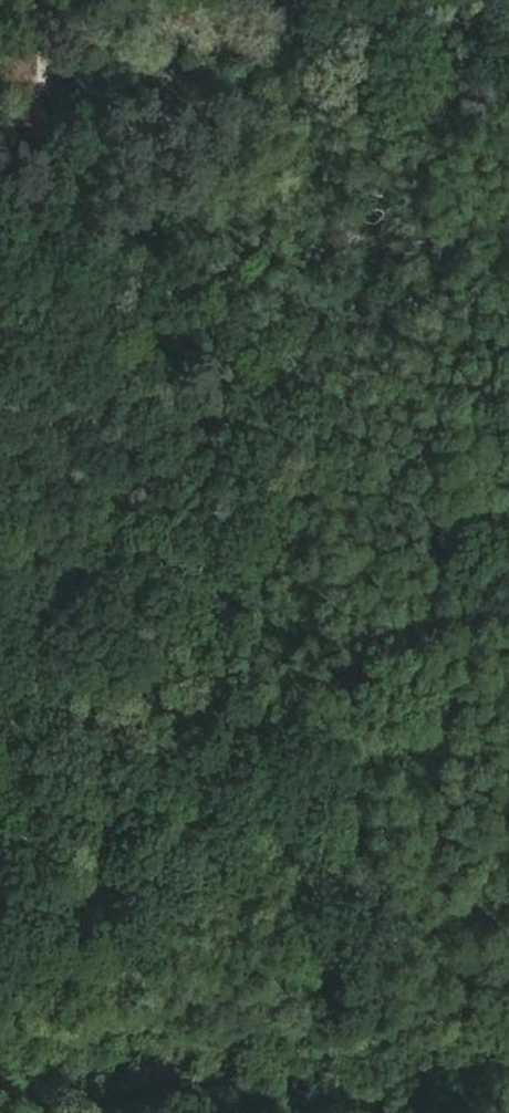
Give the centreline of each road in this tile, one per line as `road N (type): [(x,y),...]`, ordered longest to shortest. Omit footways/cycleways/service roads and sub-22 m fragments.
road 1 (track): [(65,0),(36,142),(0,236)]

